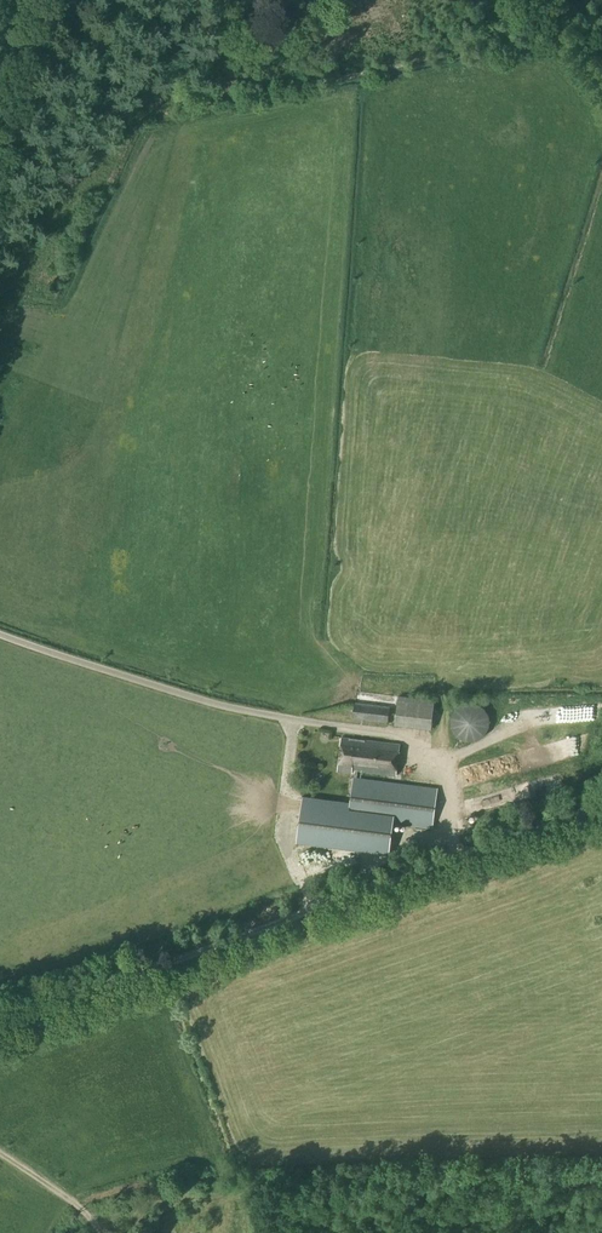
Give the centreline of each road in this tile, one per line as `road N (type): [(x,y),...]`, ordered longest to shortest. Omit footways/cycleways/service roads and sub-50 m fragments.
road 1 (track): [(601,799),(0,1024)]

